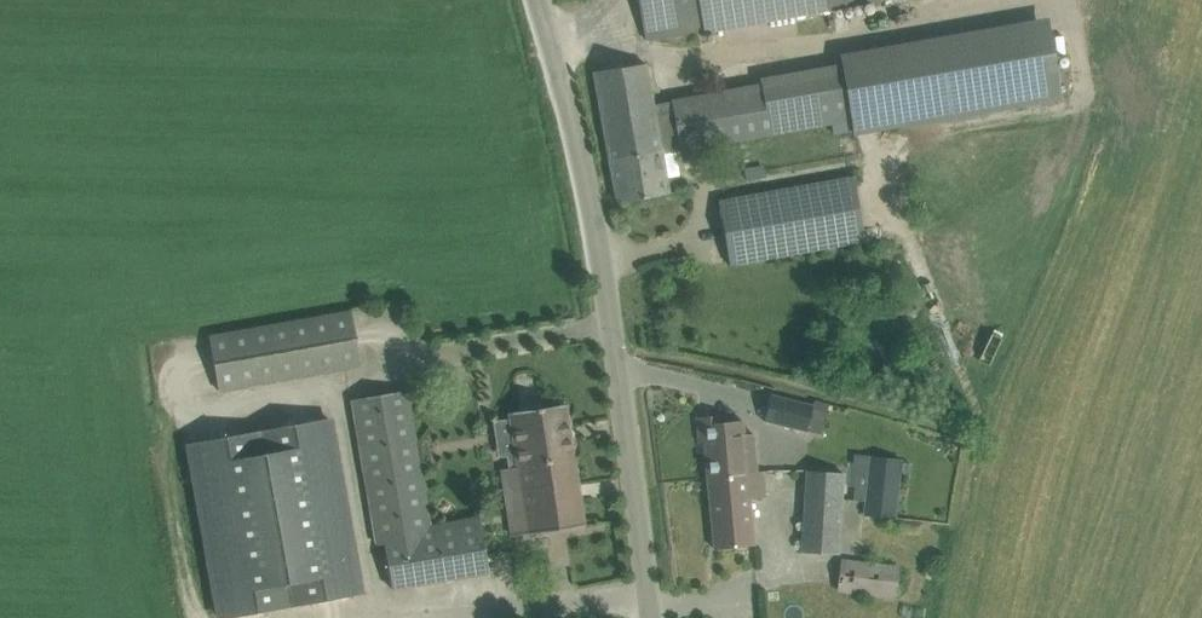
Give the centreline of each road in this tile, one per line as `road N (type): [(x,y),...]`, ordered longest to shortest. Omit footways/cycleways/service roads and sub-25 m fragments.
road 1 (unclassified): [(650,617),(578,149),(539,0)]

